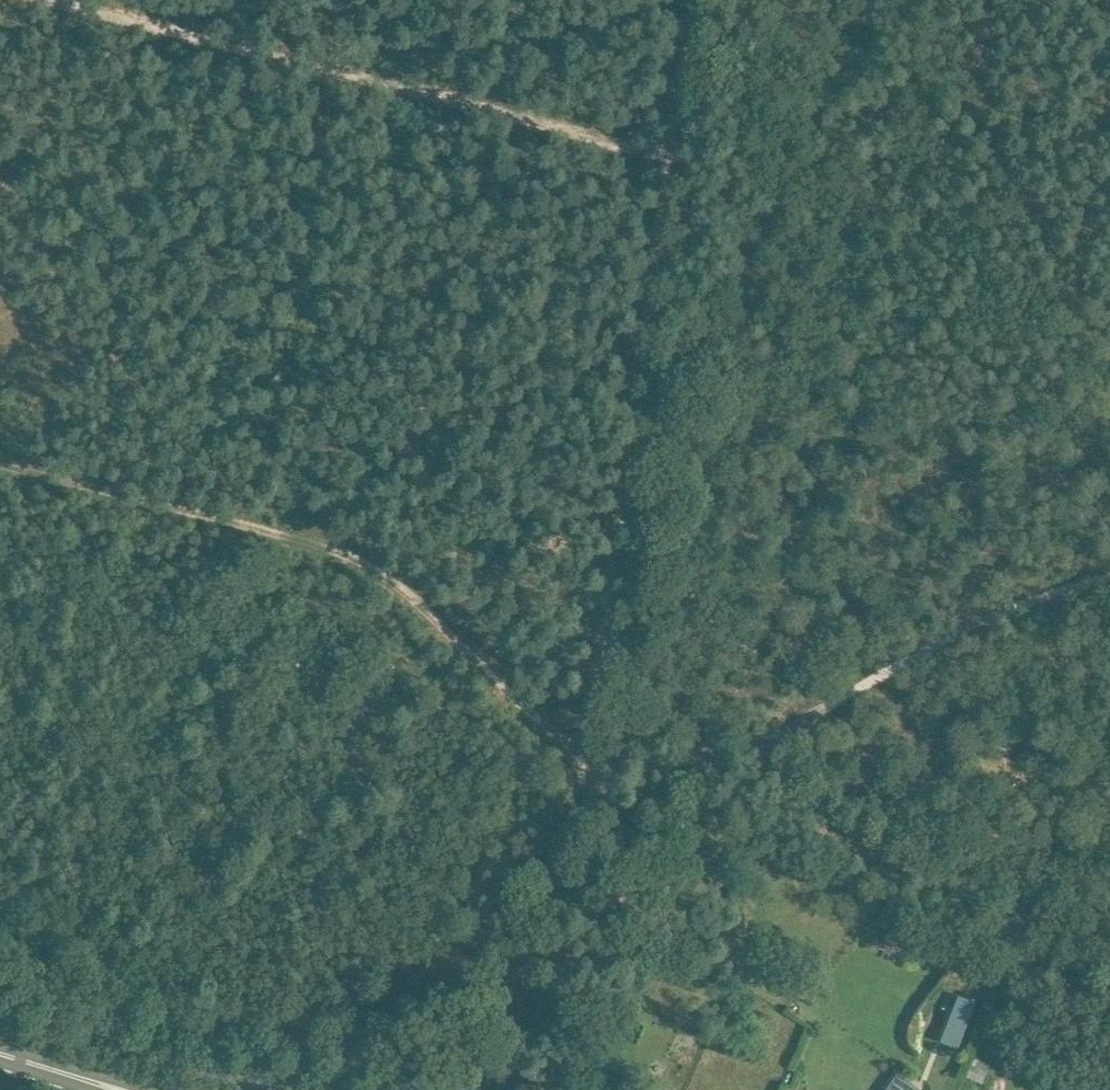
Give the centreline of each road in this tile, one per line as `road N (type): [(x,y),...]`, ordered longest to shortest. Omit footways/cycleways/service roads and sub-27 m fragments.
road 1 (track): [(505,1089),(586,756),(668,146)]
road 2 (track): [(738,756),(586,756),(531,722),(367,563),(309,534),(0,459)]
road 3 (track): [(668,146),(87,0)]
road 4 (track): [(1109,562),(953,620),(738,756)]
road 5 (track): [(688,0),(668,146)]
road 6 (primary): [(118,1089),(0,1054)]

